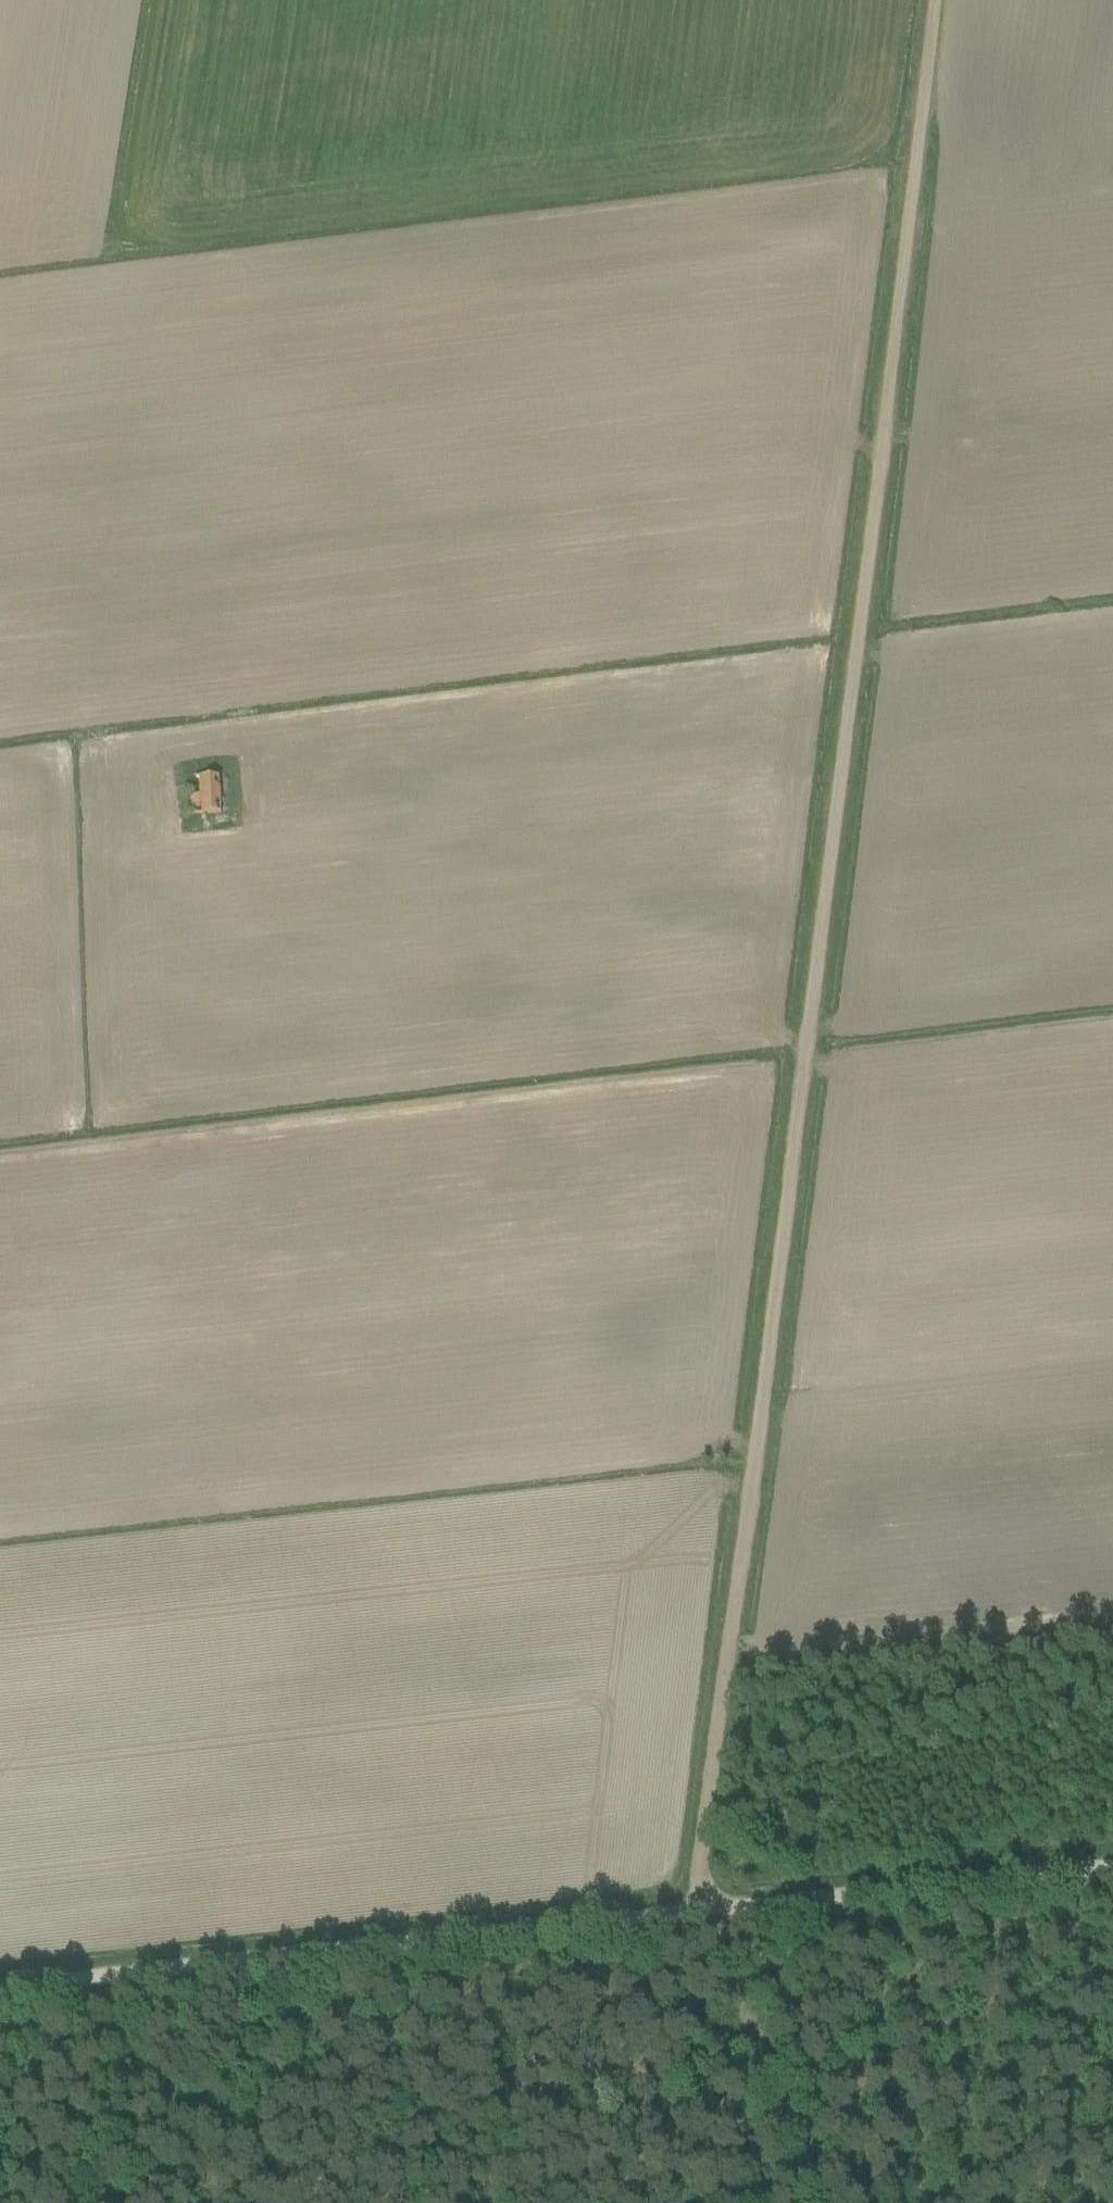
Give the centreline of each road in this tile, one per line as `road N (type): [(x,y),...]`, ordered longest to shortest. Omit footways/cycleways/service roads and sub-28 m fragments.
road 1 (track): [(935,0),(699,1917)]
road 2 (track): [(0,1993),(699,1917)]
road 3 (track): [(699,1917),(1112,1870)]
road 4 (track): [(820,2202),(699,1917)]

